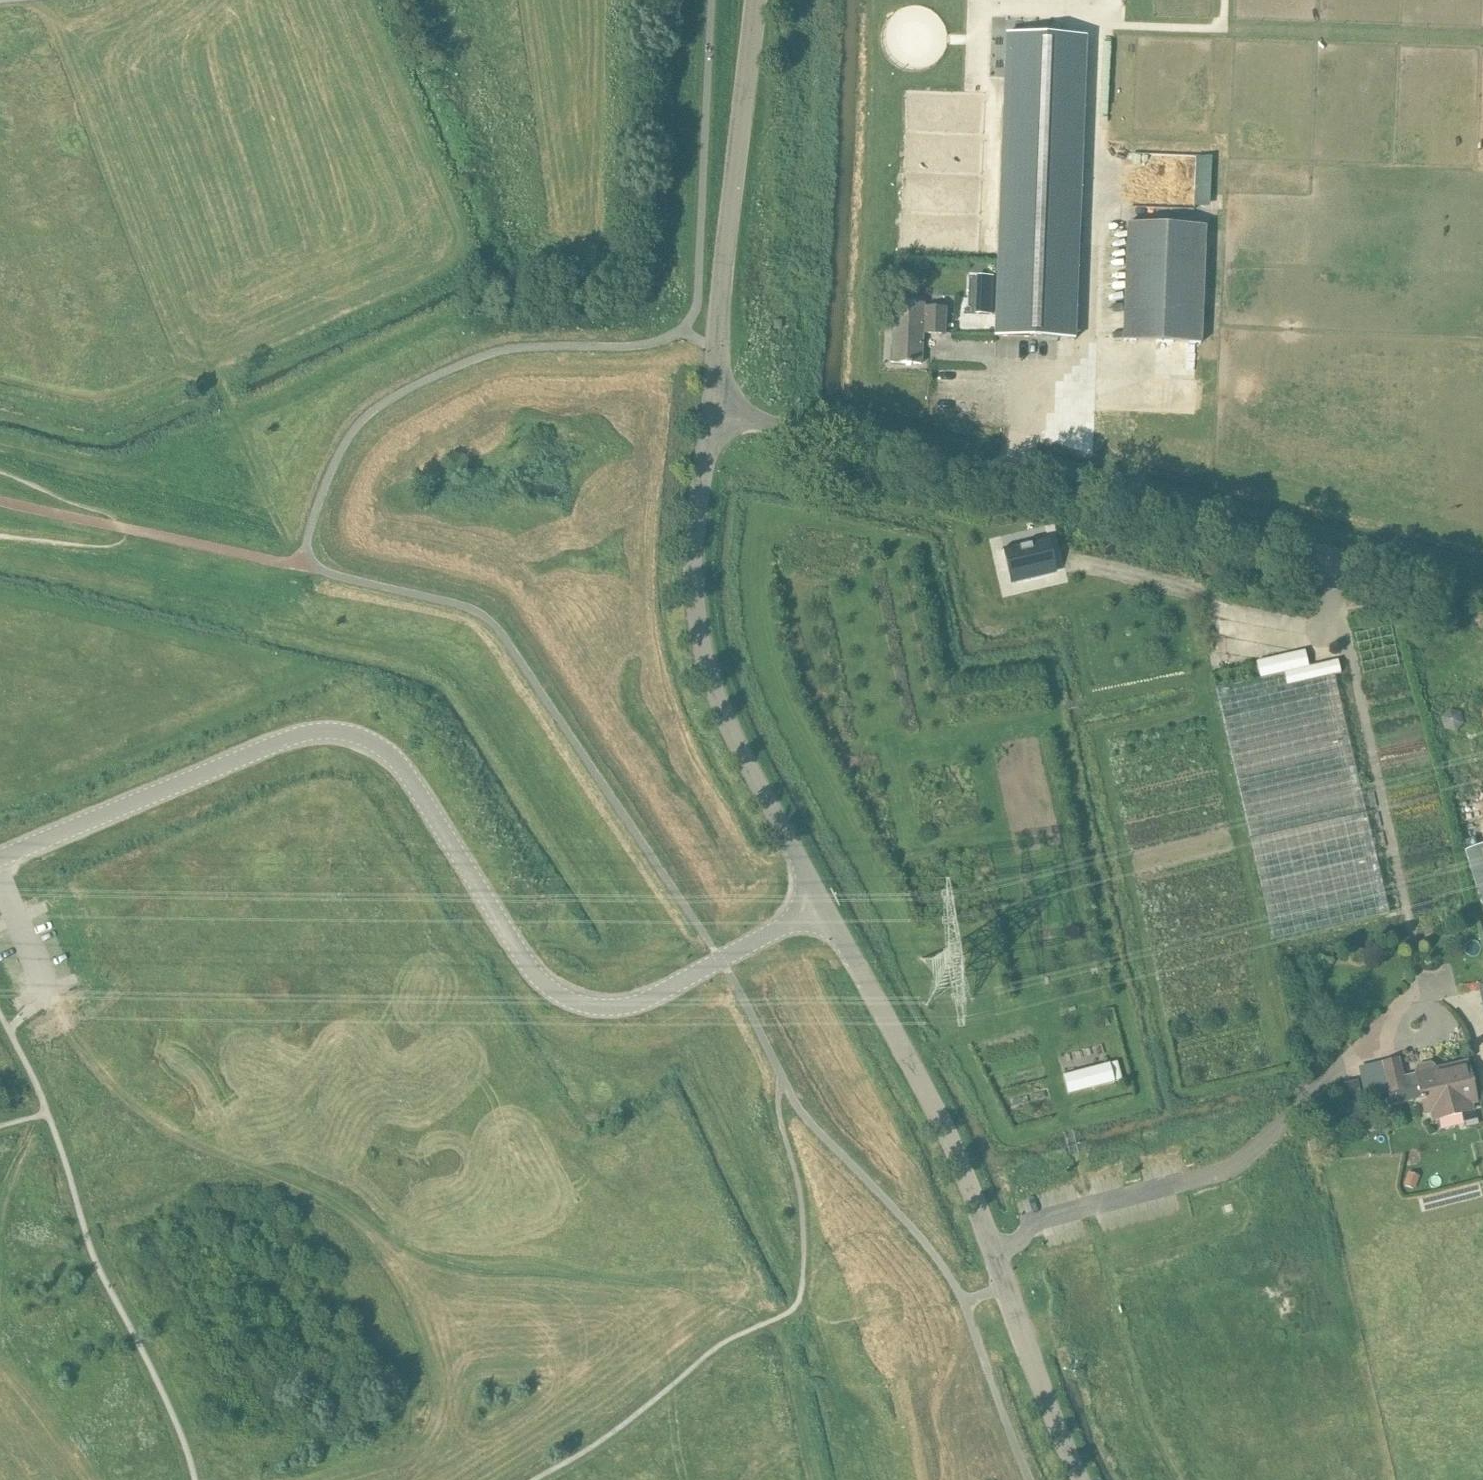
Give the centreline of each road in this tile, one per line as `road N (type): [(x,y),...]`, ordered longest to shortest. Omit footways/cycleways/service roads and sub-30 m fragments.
road 1 (unclassified): [(824,904),(642,1002),(606,1008),(574,1002),(521,956),(402,766),(368,738),(329,730),(284,740),(0,858)]
road 2 (unclassified): [(712,409),(1137,501),(1482,590)]
road 3 (tertiary): [(1082,1479),(945,1132),(824,904)]
road 4 (tertiary): [(824,904),(735,743),(705,663),(694,564),(712,409)]
road 5 (tertiary): [(712,409),(757,0)]
road 6 (track): [(1224,0),(1223,28),(1098,21)]

